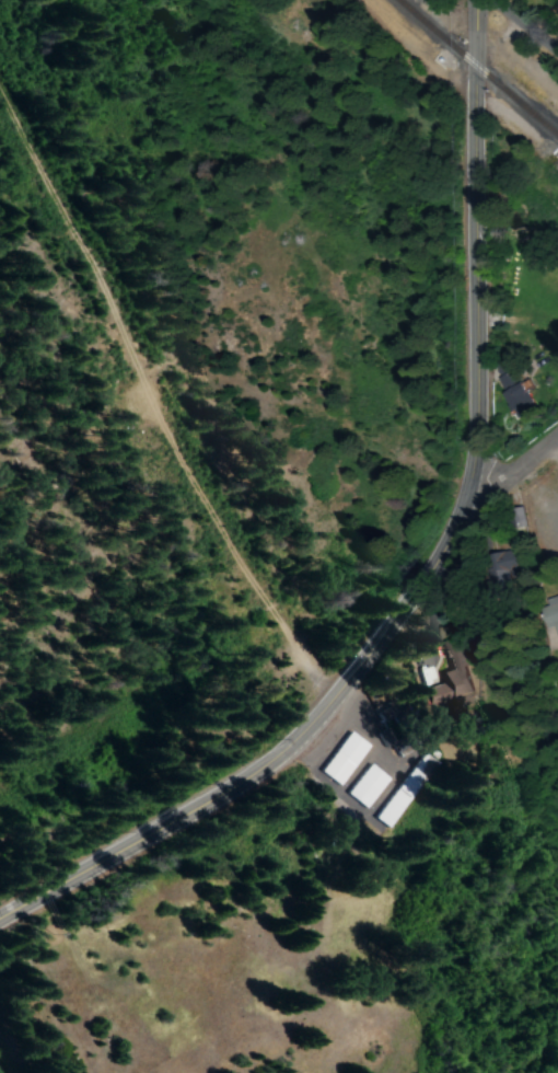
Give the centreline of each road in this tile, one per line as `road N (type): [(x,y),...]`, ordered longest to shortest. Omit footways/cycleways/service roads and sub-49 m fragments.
road 1 (tertiary): [(476,416),(450,533),(310,725),(246,777),(30,902)]
road 2 (tertiary): [(475,0),(476,416)]

